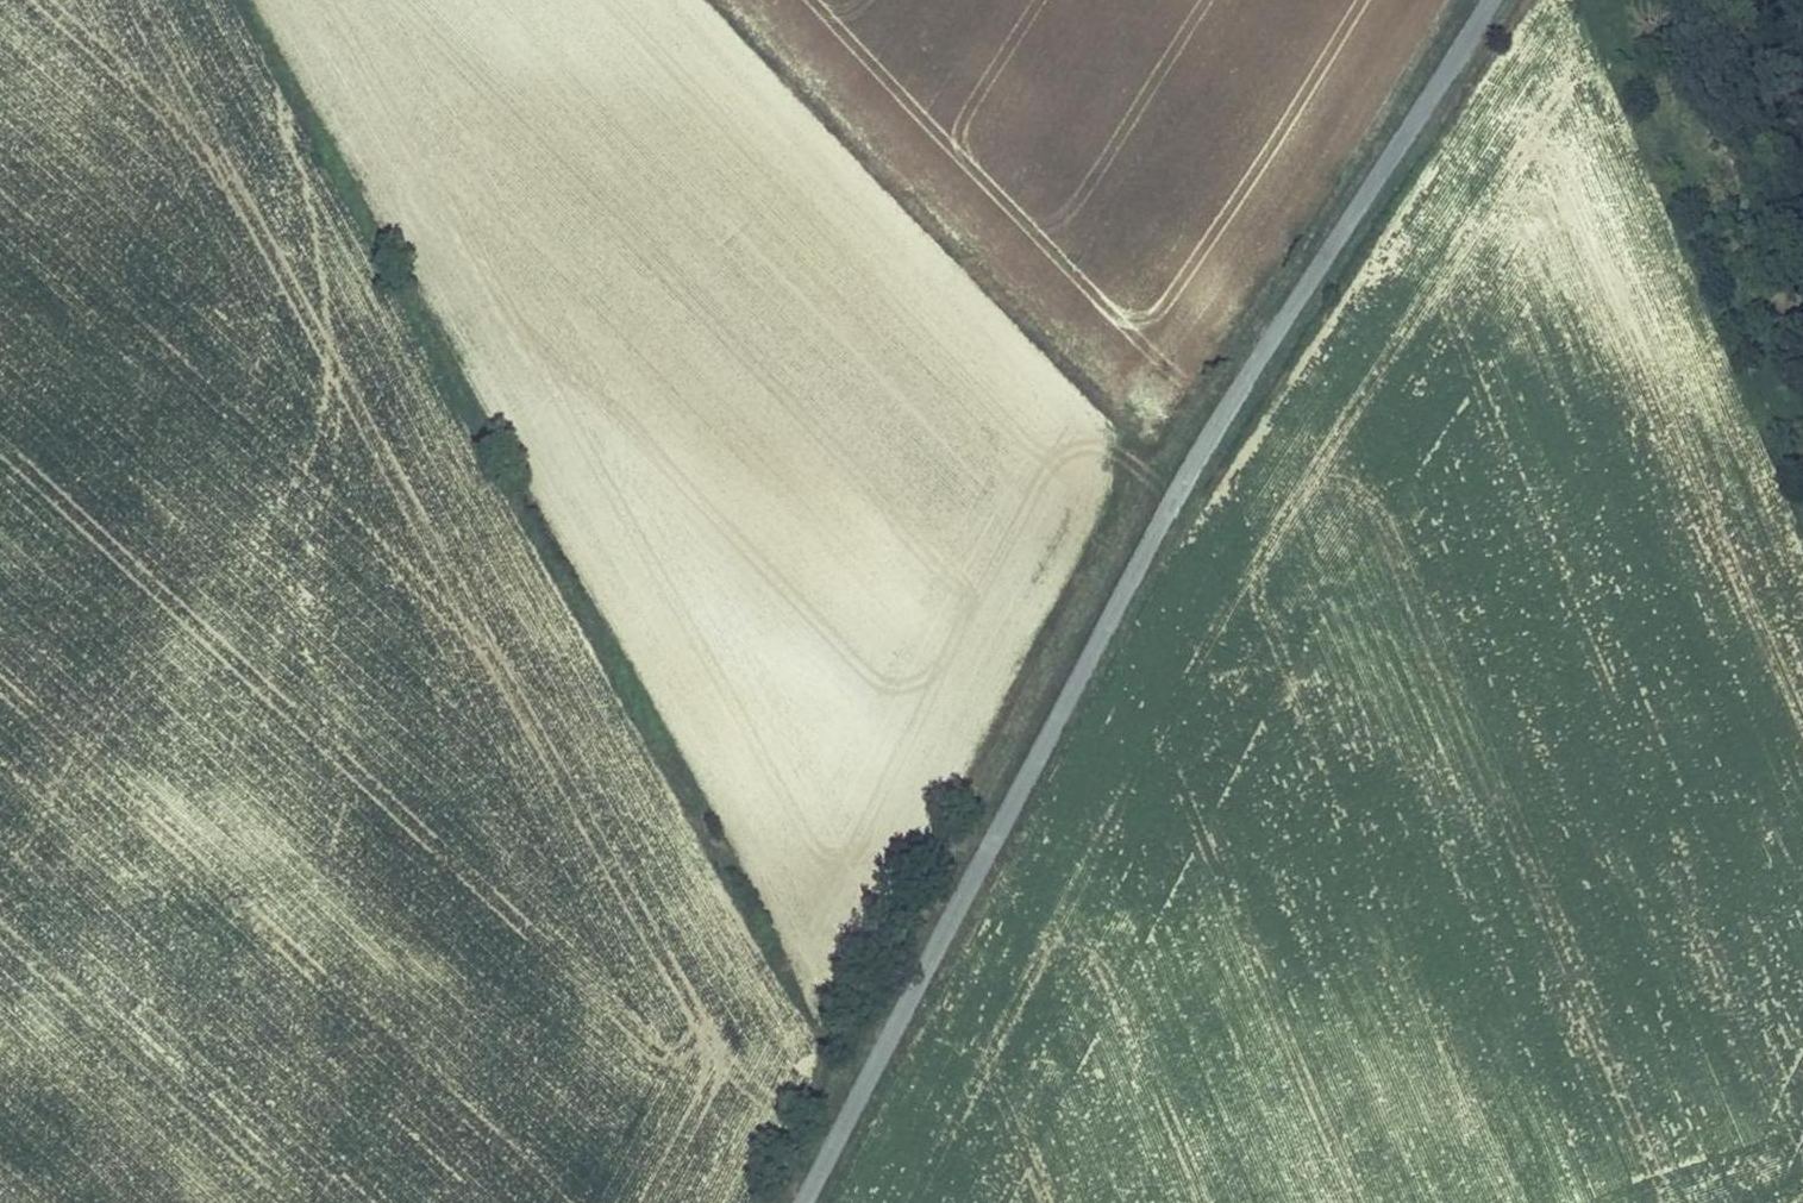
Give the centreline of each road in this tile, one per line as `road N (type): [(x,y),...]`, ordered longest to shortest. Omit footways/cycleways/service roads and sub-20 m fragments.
road 1 (unclassified): [(1490,0),(1195,461),(803,1202)]

